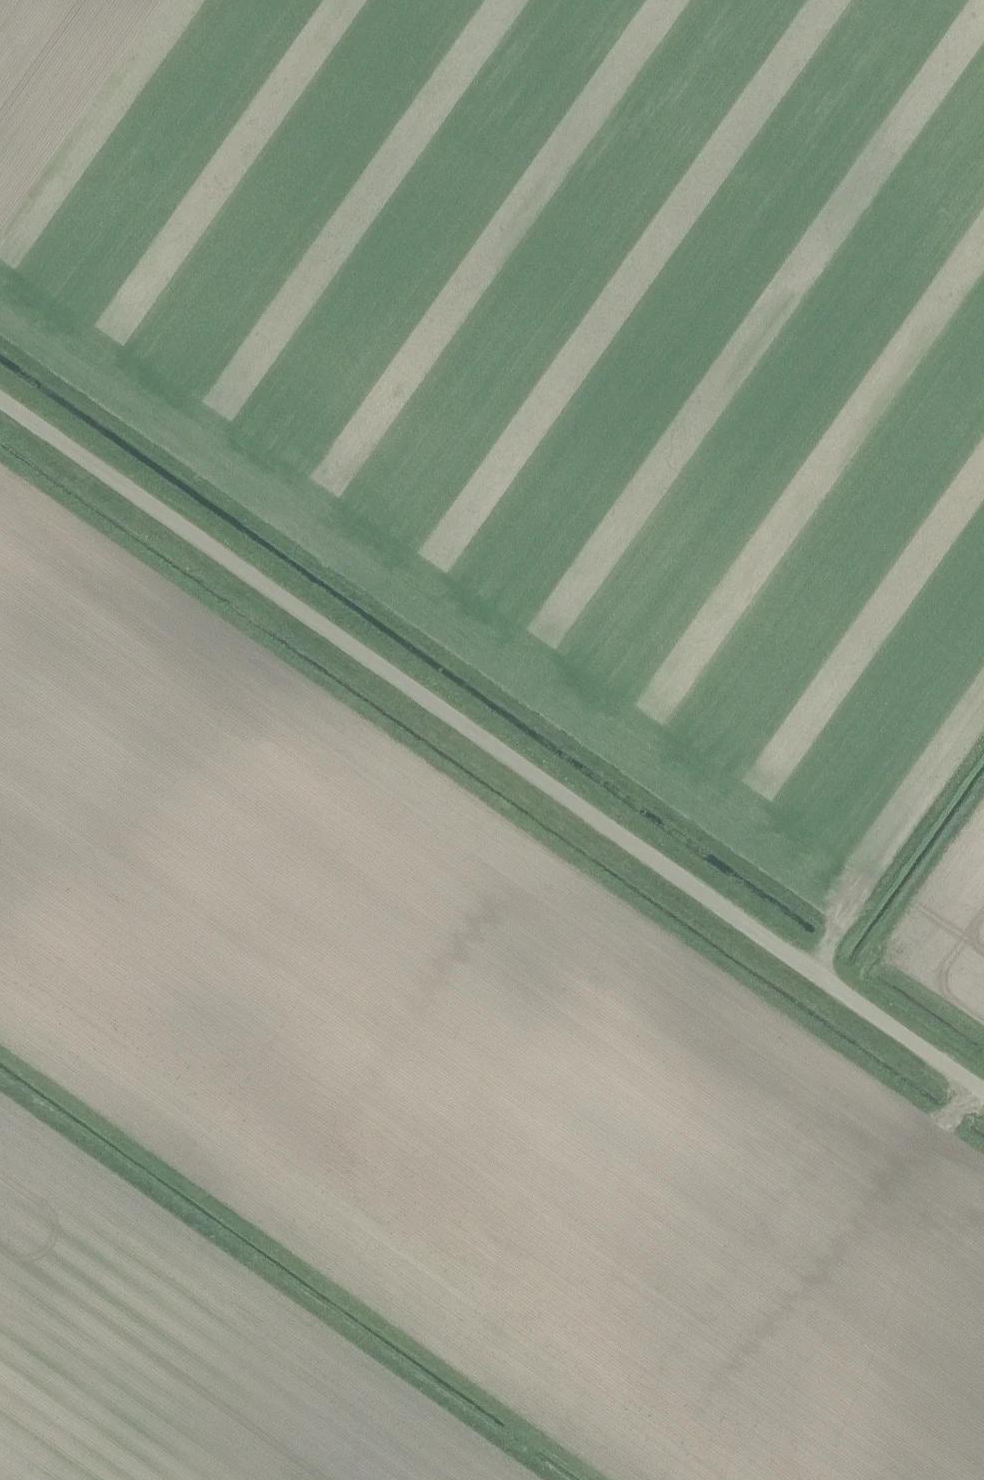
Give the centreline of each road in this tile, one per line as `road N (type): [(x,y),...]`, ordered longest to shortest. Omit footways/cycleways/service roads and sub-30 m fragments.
road 1 (unclassified): [(983,1092),(0,401)]

